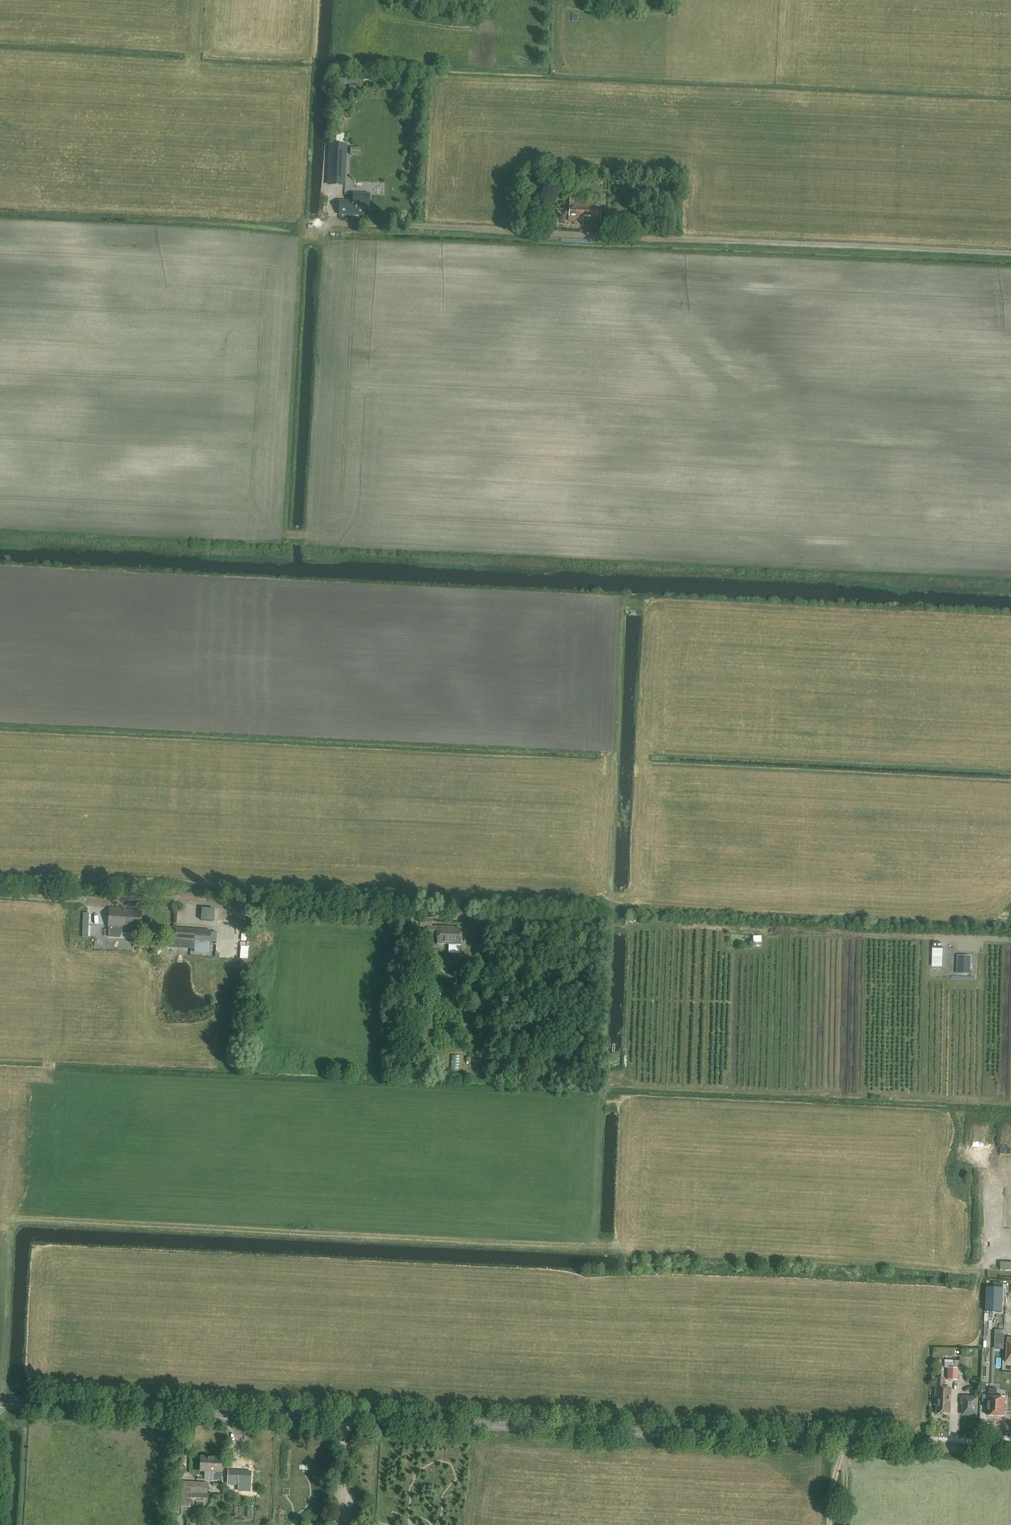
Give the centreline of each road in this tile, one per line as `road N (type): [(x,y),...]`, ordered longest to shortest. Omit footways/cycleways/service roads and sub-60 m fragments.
road 1 (tertiary): [(1010,1450),(0,1402)]
road 2 (track): [(1010,939),(0,894)]
road 3 (track): [(362,224),(1010,253)]

